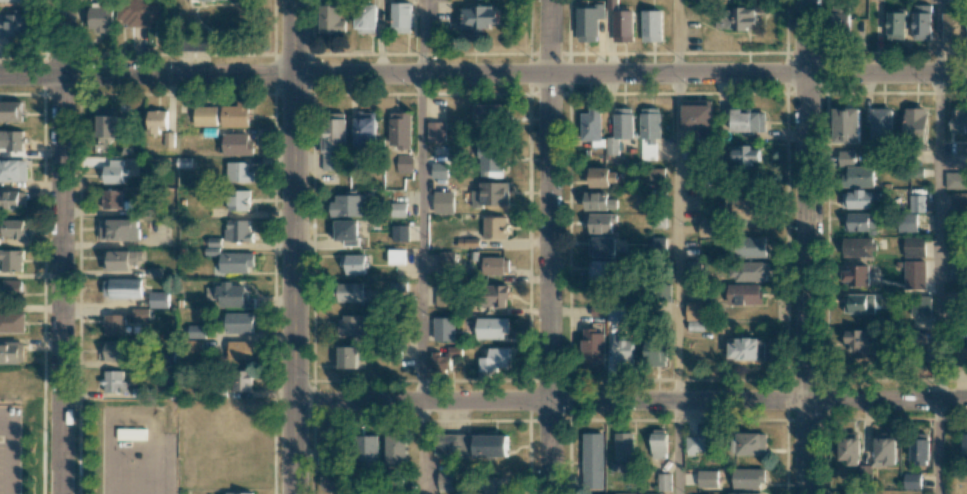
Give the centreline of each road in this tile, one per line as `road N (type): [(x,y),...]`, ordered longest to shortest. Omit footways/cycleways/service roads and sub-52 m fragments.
road 1 (residential): [(966,73),(0,75)]
road 2 (residential): [(966,400),(293,400)]
road 3 (tertiary): [(293,0),(292,493)]
road 4 (residential): [(62,0),(61,493)]
road 5 (residential): [(805,0),(806,493)]
road 6 (residential): [(548,0),(548,493)]

